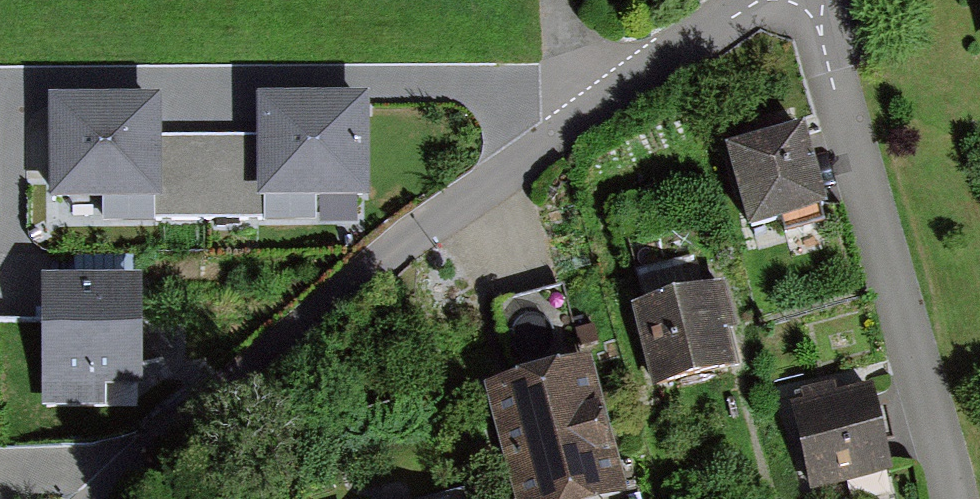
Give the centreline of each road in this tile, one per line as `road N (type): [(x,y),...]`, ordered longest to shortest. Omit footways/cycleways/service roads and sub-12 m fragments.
road 1 (residential): [(91,498),(465,193),(762,0)]
road 2 (residential): [(952,498),(807,0)]

